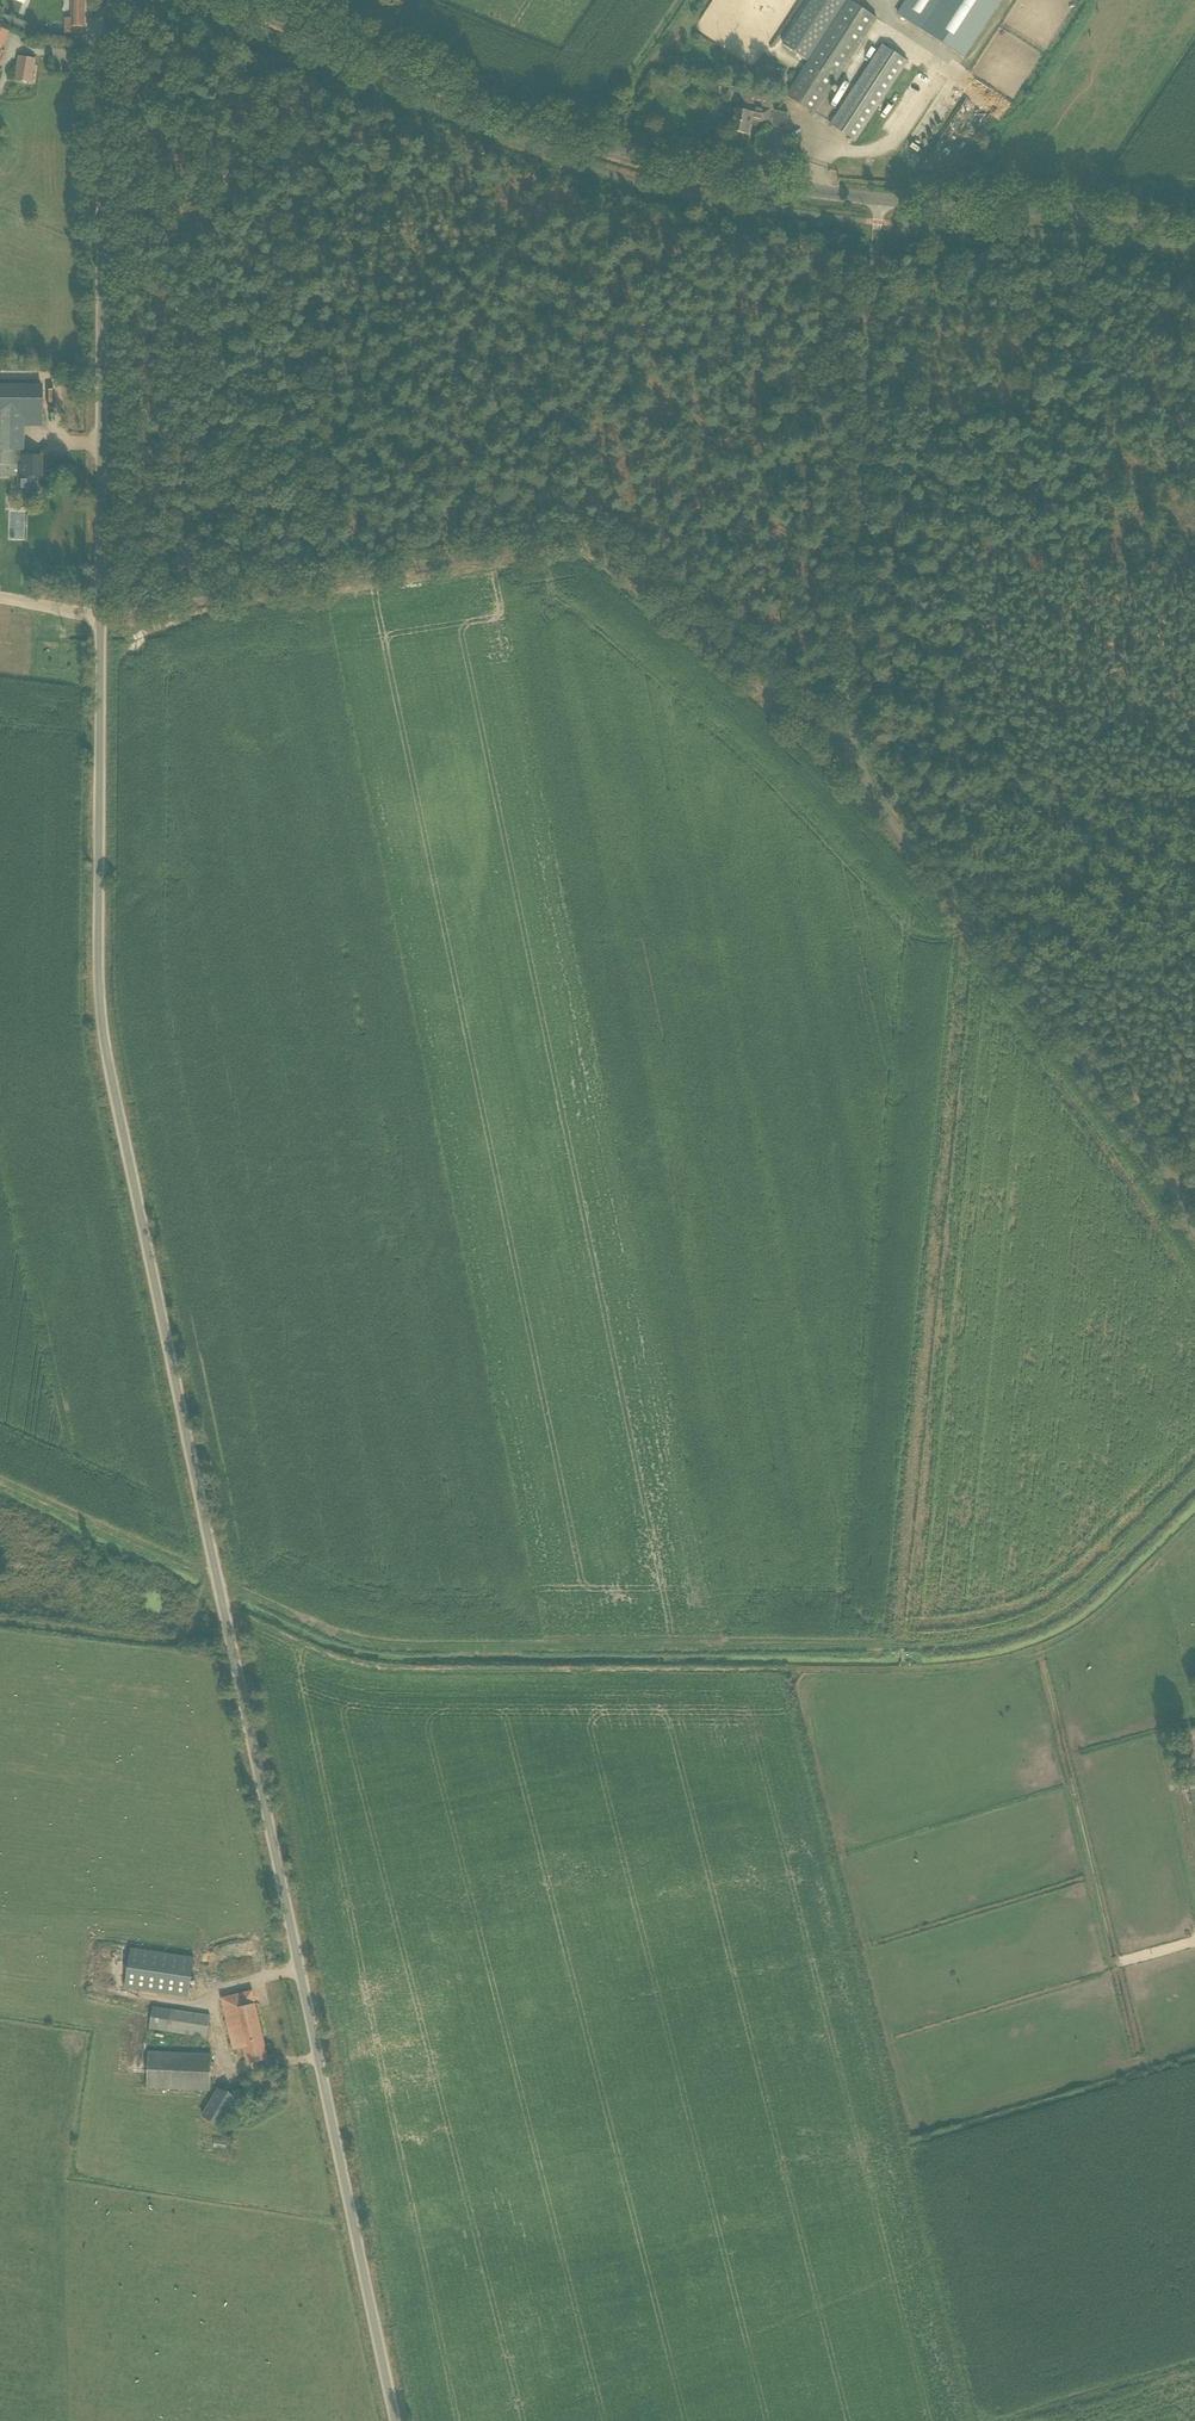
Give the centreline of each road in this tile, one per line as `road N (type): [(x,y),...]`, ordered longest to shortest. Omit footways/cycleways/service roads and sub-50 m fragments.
road 1 (unclassified): [(390,2420),(98,1032),(101,76),(116,0)]
road 2 (unclassified): [(1194,1233),(1146,1137),(874,797),(858,759),(853,724),(879,199)]
road 3 (track): [(858,759),(586,545),(550,545),(99,620)]
road 4 (tertiary): [(879,199),(696,171),(536,123),(239,0)]
road 5 (tertiary): [(1194,225),(879,199)]

